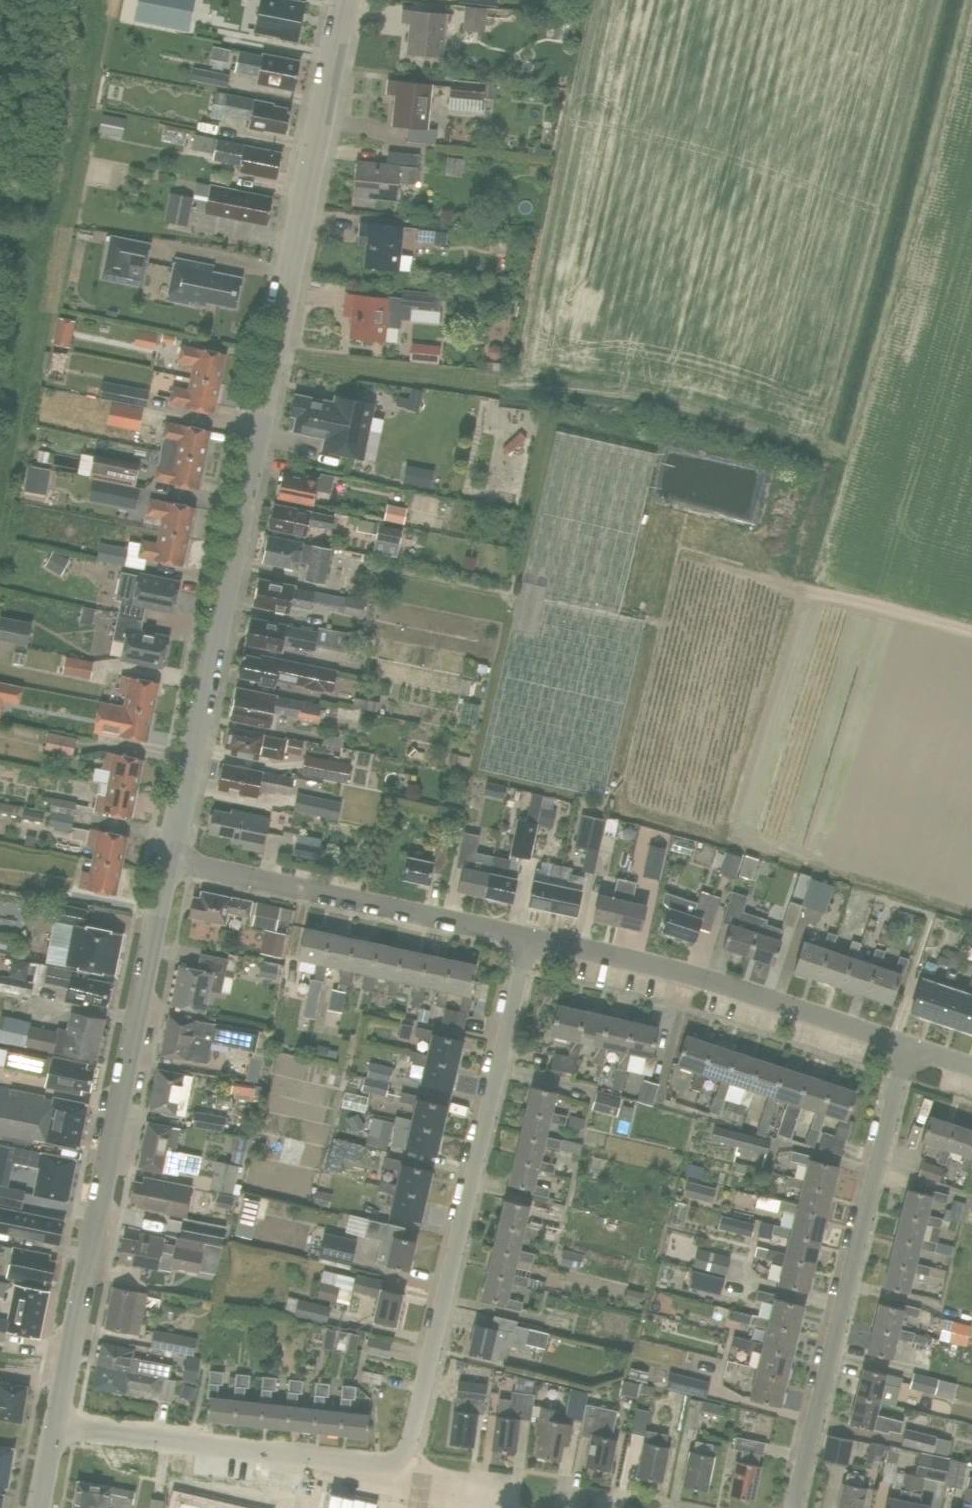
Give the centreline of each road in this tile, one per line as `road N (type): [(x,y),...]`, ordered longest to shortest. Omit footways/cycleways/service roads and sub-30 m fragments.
road 1 (residential): [(168,861),(342,0)]
road 2 (residential): [(57,1425),(168,861)]
road 3 (residential): [(403,1469),(528,935)]
road 4 (residential): [(793,1507),(909,1044)]
road 5 (residential): [(909,1044),(692,975),(528,935)]
road 6 (residential): [(528,935),(168,861)]
road 7 (residential): [(403,1469),(57,1425)]
road 8 (residential): [(641,1507),(403,1469)]
road 9 (track): [(271,363),(509,390)]

